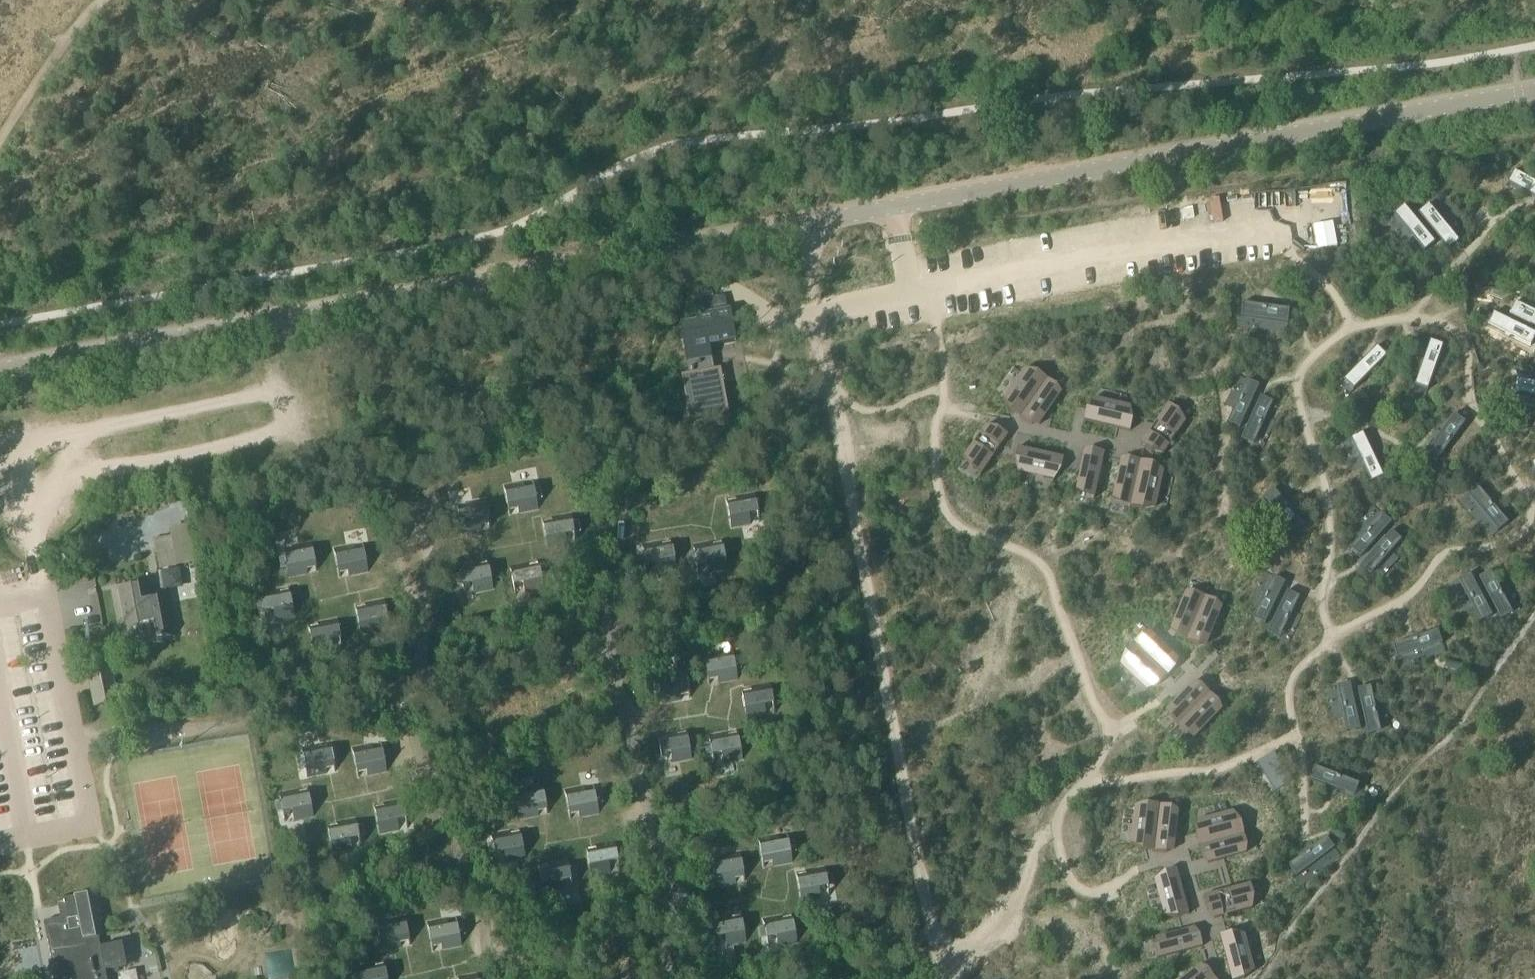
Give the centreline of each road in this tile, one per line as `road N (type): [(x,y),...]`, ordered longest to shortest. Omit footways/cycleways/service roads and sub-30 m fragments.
road 1 (unclassified): [(0,374),(1534,91)]
road 2 (track): [(817,313),(942,978)]
road 3 (track): [(294,978),(320,928),(365,888),(450,838)]
road 4 (track): [(939,961),(990,958),(1056,830)]
road 5 (track): [(0,141),(56,59),(111,0)]

